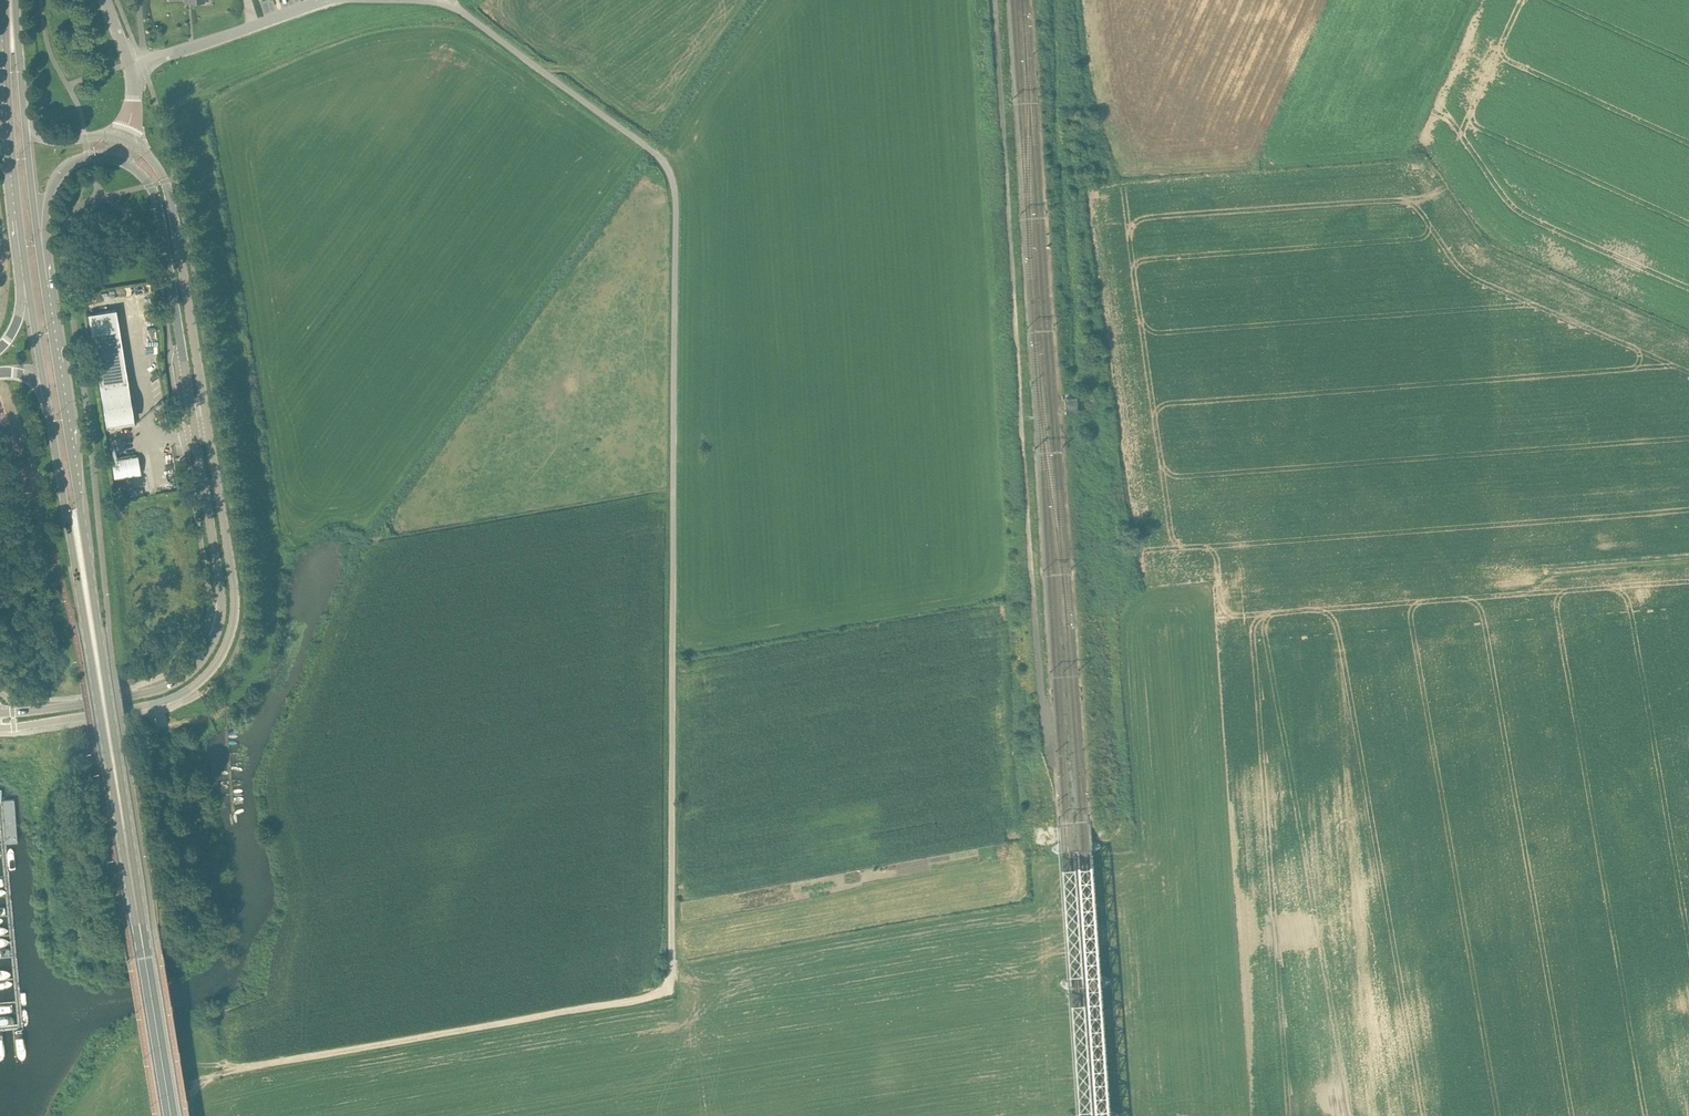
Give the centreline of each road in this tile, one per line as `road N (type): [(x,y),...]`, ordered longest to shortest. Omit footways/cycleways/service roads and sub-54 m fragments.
road 1 (unclassified): [(671,989),(673,188),(643,143),(444,0)]
road 2 (tertiary): [(0,725),(97,715),(189,693),(218,663),(233,631),(232,562),(170,198),(153,162),(124,139)]
road 3 (tertiary): [(116,159),(143,176),(158,204),(222,614),(205,657),(176,681),(0,716)]
road 4 (secondary): [(170,1115),(78,540)]
road 5 (track): [(196,1083),(671,989)]
road 6 (track): [(1083,404),(1052,0)]
road 7 (secondary): [(78,540),(45,286)]
road 8 (secondary): [(12,22),(4,51),(24,253)]
road 9 (unclassified): [(327,0),(142,63)]
road 10 (secondary): [(45,286),(53,182),(81,159),(116,159)]
road 11 (secondary): [(45,286),(26,124)]
road 12 (secondary): [(47,396),(65,511),(78,540)]
road 13 (secondary): [(24,253),(47,396)]

